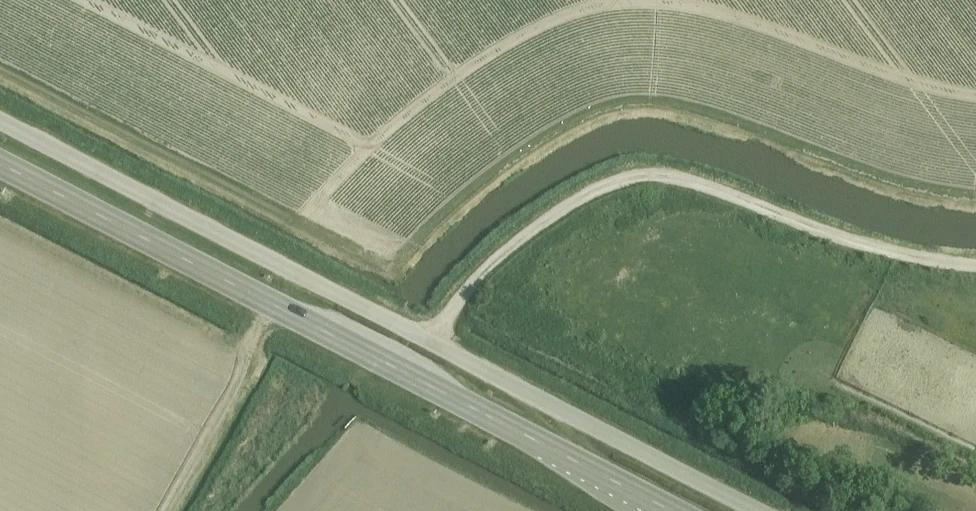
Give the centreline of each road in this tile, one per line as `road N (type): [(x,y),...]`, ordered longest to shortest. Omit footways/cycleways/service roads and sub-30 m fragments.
road 1 (unclassified): [(753,510),(0,121)]
road 2 (tertiary): [(671,510),(0,164)]
road 3 (track): [(430,344),(473,279),(511,242),(547,214),(621,179),(691,183),(867,246),(975,264)]

